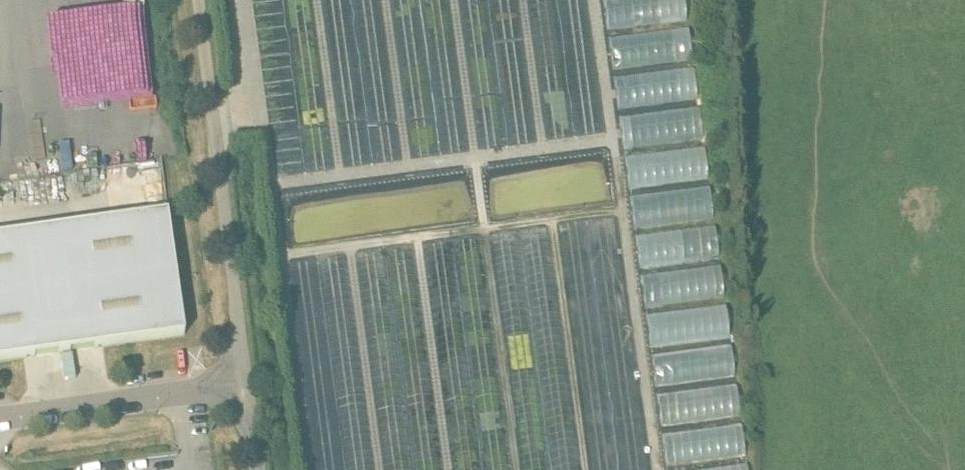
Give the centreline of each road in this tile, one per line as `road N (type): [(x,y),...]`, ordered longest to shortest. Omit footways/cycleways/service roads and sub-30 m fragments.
road 1 (unclassified): [(247,383),(199,0)]
road 2 (unclassified): [(0,417),(247,383)]

